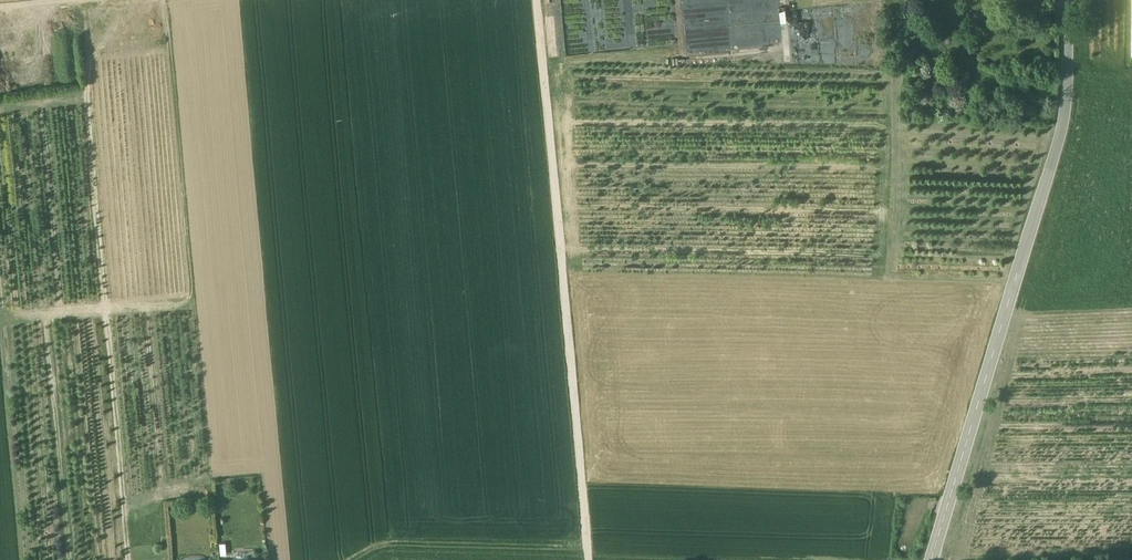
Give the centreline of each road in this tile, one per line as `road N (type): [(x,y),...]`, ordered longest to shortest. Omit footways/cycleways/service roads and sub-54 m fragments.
road 1 (secondary): [(1068,0),(1058,144),(931,559)]
road 2 (track): [(590,559),(538,0)]
road 3 (track): [(589,550),(379,545),(356,559)]

